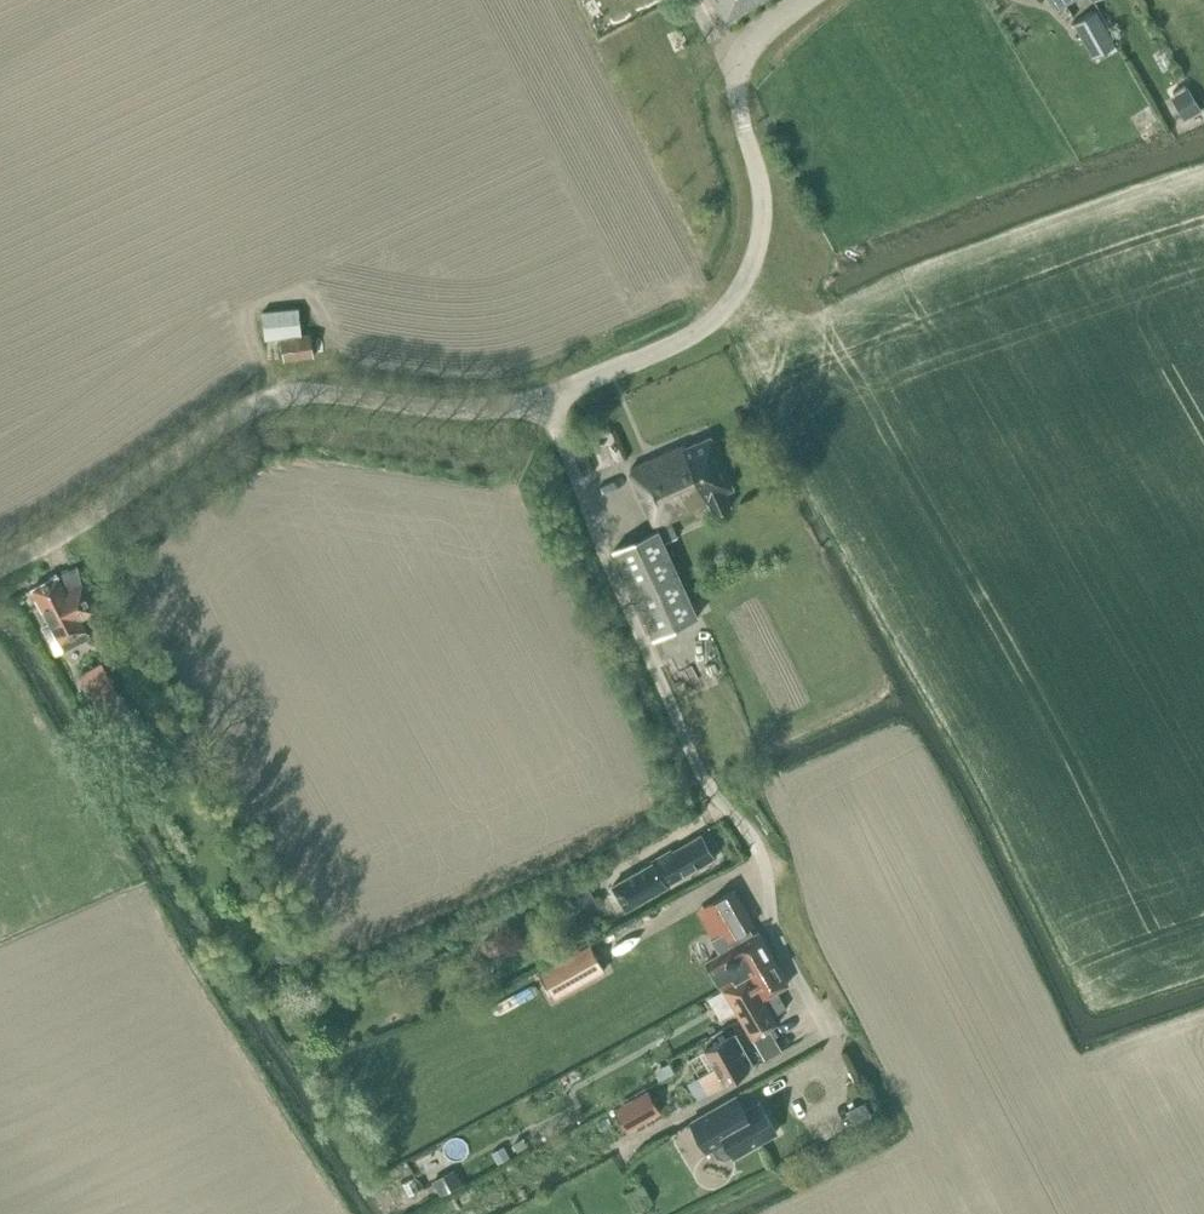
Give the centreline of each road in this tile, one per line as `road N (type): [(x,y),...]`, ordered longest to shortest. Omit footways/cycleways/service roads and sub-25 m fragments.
road 1 (residential): [(546,394),(603,553),(708,791),(764,857),(777,932),(829,1035)]
road 2 (unclassified): [(0,562),(92,516),(265,397),(336,390),(465,409),(546,394)]
road 3 (unclassified): [(546,394),(695,332),(742,286),(764,209),(735,66),(751,38),(802,0)]

